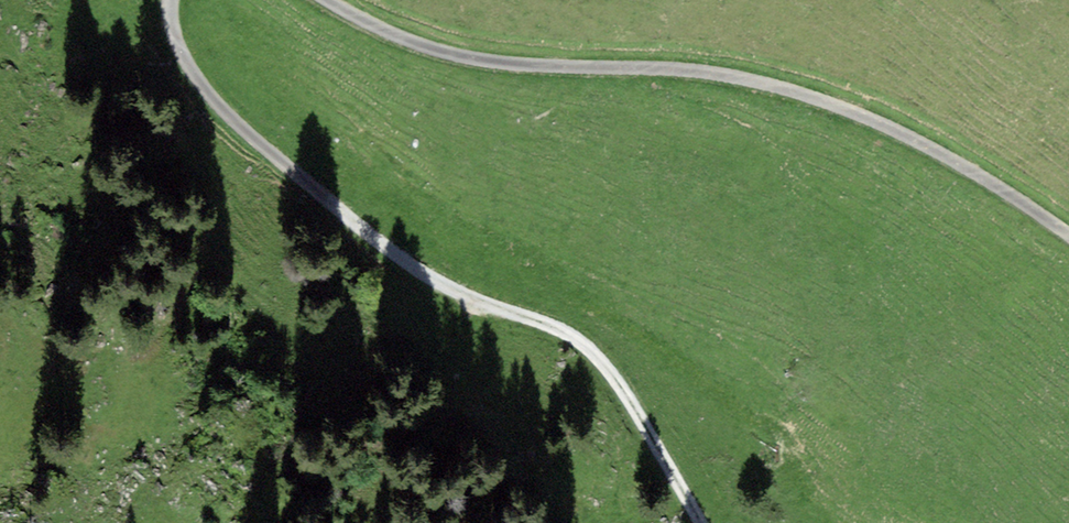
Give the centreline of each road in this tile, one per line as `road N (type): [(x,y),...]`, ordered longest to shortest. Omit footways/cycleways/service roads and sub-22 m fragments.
road 1 (track): [(329,0),(418,46),(512,64),(735,72),(916,139),(1068,235)]
road 2 (track): [(696,522),(582,346),(421,279),(213,103),(175,39),(170,0)]

